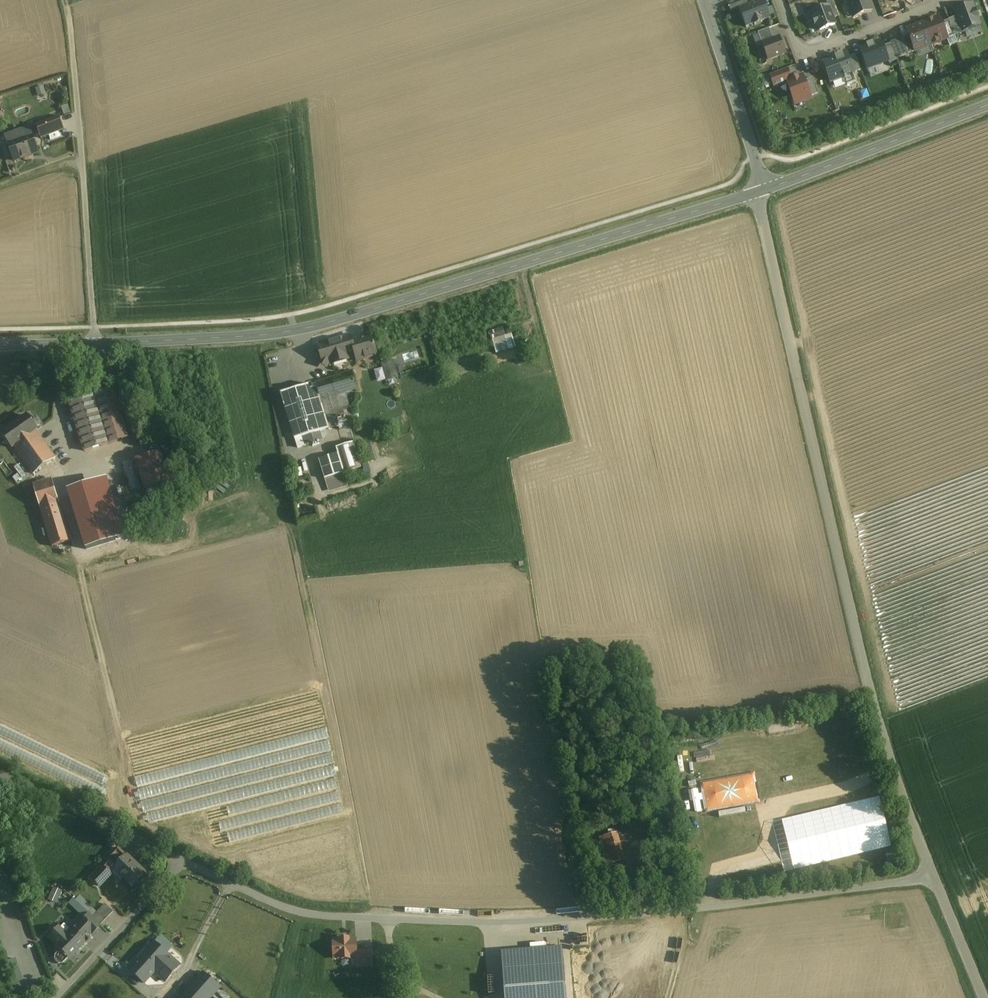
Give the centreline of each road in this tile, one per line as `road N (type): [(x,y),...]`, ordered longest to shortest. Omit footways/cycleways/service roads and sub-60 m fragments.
road 1 (secondary): [(758,193),(306,329),(0,346)]
road 2 (unclassified): [(181,861),(319,916),(499,923),(693,910),(933,873)]
road 3 (unclassified): [(758,193),(867,691),(933,873)]
road 4 (secondary): [(987,105),(763,191)]
road 5 (residential): [(780,0),(801,56),(943,0)]
road 6 (unclassified): [(0,774),(181,861)]
road 7 (unclassified): [(763,191),(704,2)]
road 8 (unclassified): [(181,861),(56,997)]
road 9 (unclassified): [(933,873),(983,997)]

